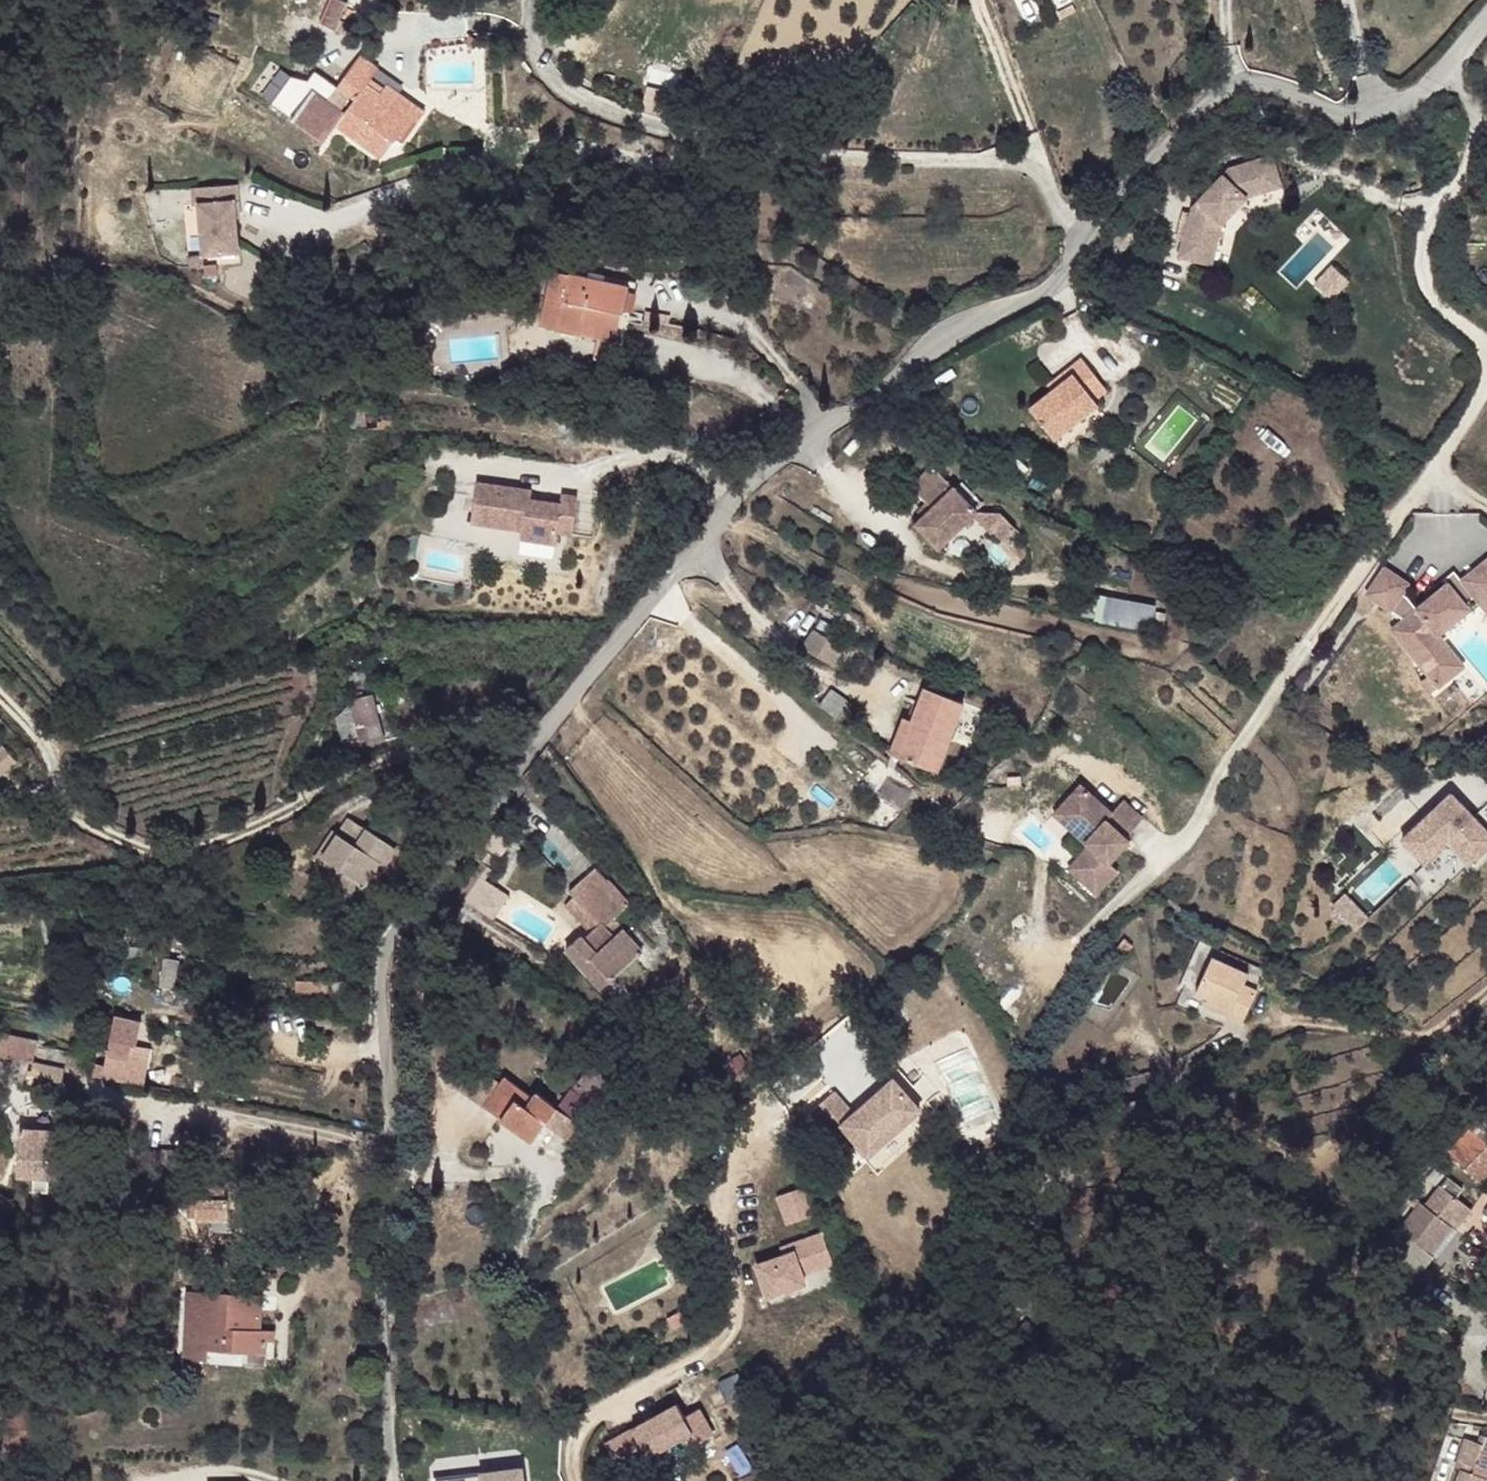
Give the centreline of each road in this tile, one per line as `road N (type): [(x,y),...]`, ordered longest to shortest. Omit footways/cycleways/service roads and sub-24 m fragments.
road 1 (unclassified): [(538,741),(451,874),(400,1011),(400,1480)]
road 2 (unclassified): [(1081,247),(1049,290),(953,330),(760,468),(538,741)]
road 3 (residential): [(533,0),(534,53),(558,86),(616,115),(840,157),(1005,161),(1036,170),(1081,247)]
road 4 (residential): [(0,792),(38,789),(124,842),(177,852),(263,827),(383,769),(538,741)]
road 5 (unclassified): [(1486,21),(1447,70),(1401,102),(1338,111),(1255,87),(1209,97),(1081,247)]

